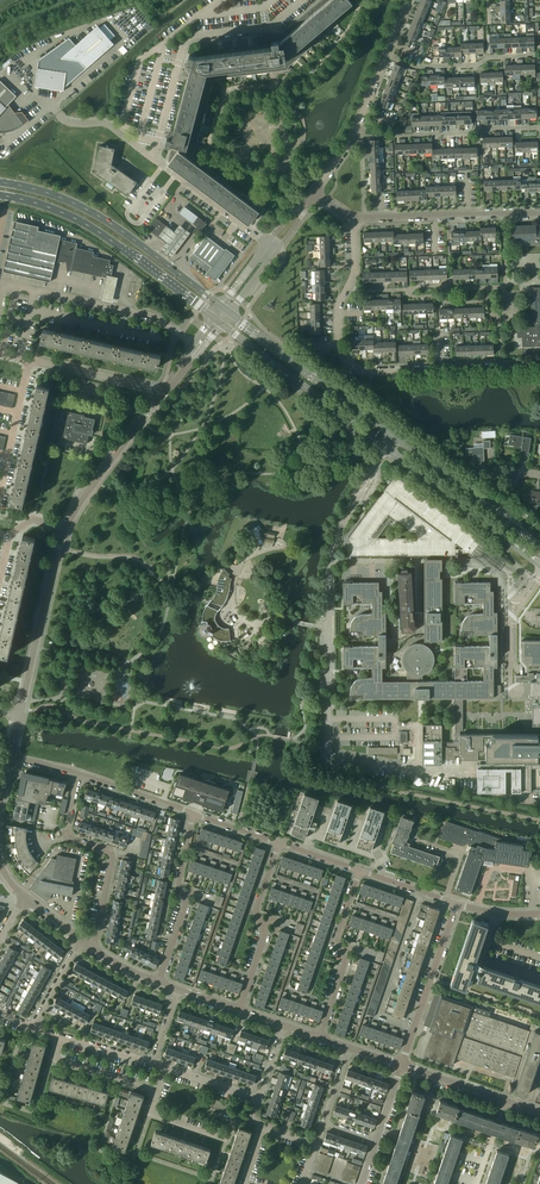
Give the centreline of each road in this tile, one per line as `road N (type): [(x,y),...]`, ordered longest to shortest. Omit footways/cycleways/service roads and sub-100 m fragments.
road 1 (secondary): [(222,323),(539,564)]
road 2 (secondary): [(539,545),(230,313)]
road 3 (secondary): [(221,306),(98,215),(0,182)]
road 4 (unclassified): [(269,242),(108,124),(57,113)]
road 5 (secondary): [(0,195),(83,223),(213,317)]
road 6 (residential): [(349,285),(338,304),(339,345),(354,365),(501,366)]
road 7 (unclassified): [(209,148),(227,95),(311,76),(348,30),(357,0)]
road 8 (unclassified): [(20,714),(66,529)]
road 9 (residential): [(361,137),(539,129)]
road 10 (residential): [(159,982),(186,904),(179,882),(193,813)]
road 11 (residential): [(320,1037),(345,964),(337,937),(359,870)]
road 12 (residential): [(279,844),(257,908),(265,935),(240,1010)]
road 13 (residential): [(401,1066),(457,904)]
road 14 (unclassified): [(192,344),(154,316),(34,291)]
road 15 (residential): [(386,55),(417,67),(539,57)]
road 16 (unclassified): [(66,529),(155,404)]
road 17 (residential): [(69,836),(112,856),(94,948)]
road 18 (residential): [(163,394),(29,360)]
road 19 (residential): [(502,213),(365,218)]
road 20 (residential): [(0,491),(29,360)]
road 21 (residential): [(30,308),(160,338)]
road 22 (residential): [(158,1089),(60,1061),(61,1037)]
road 23 (residential): [(80,774),(193,813)]

